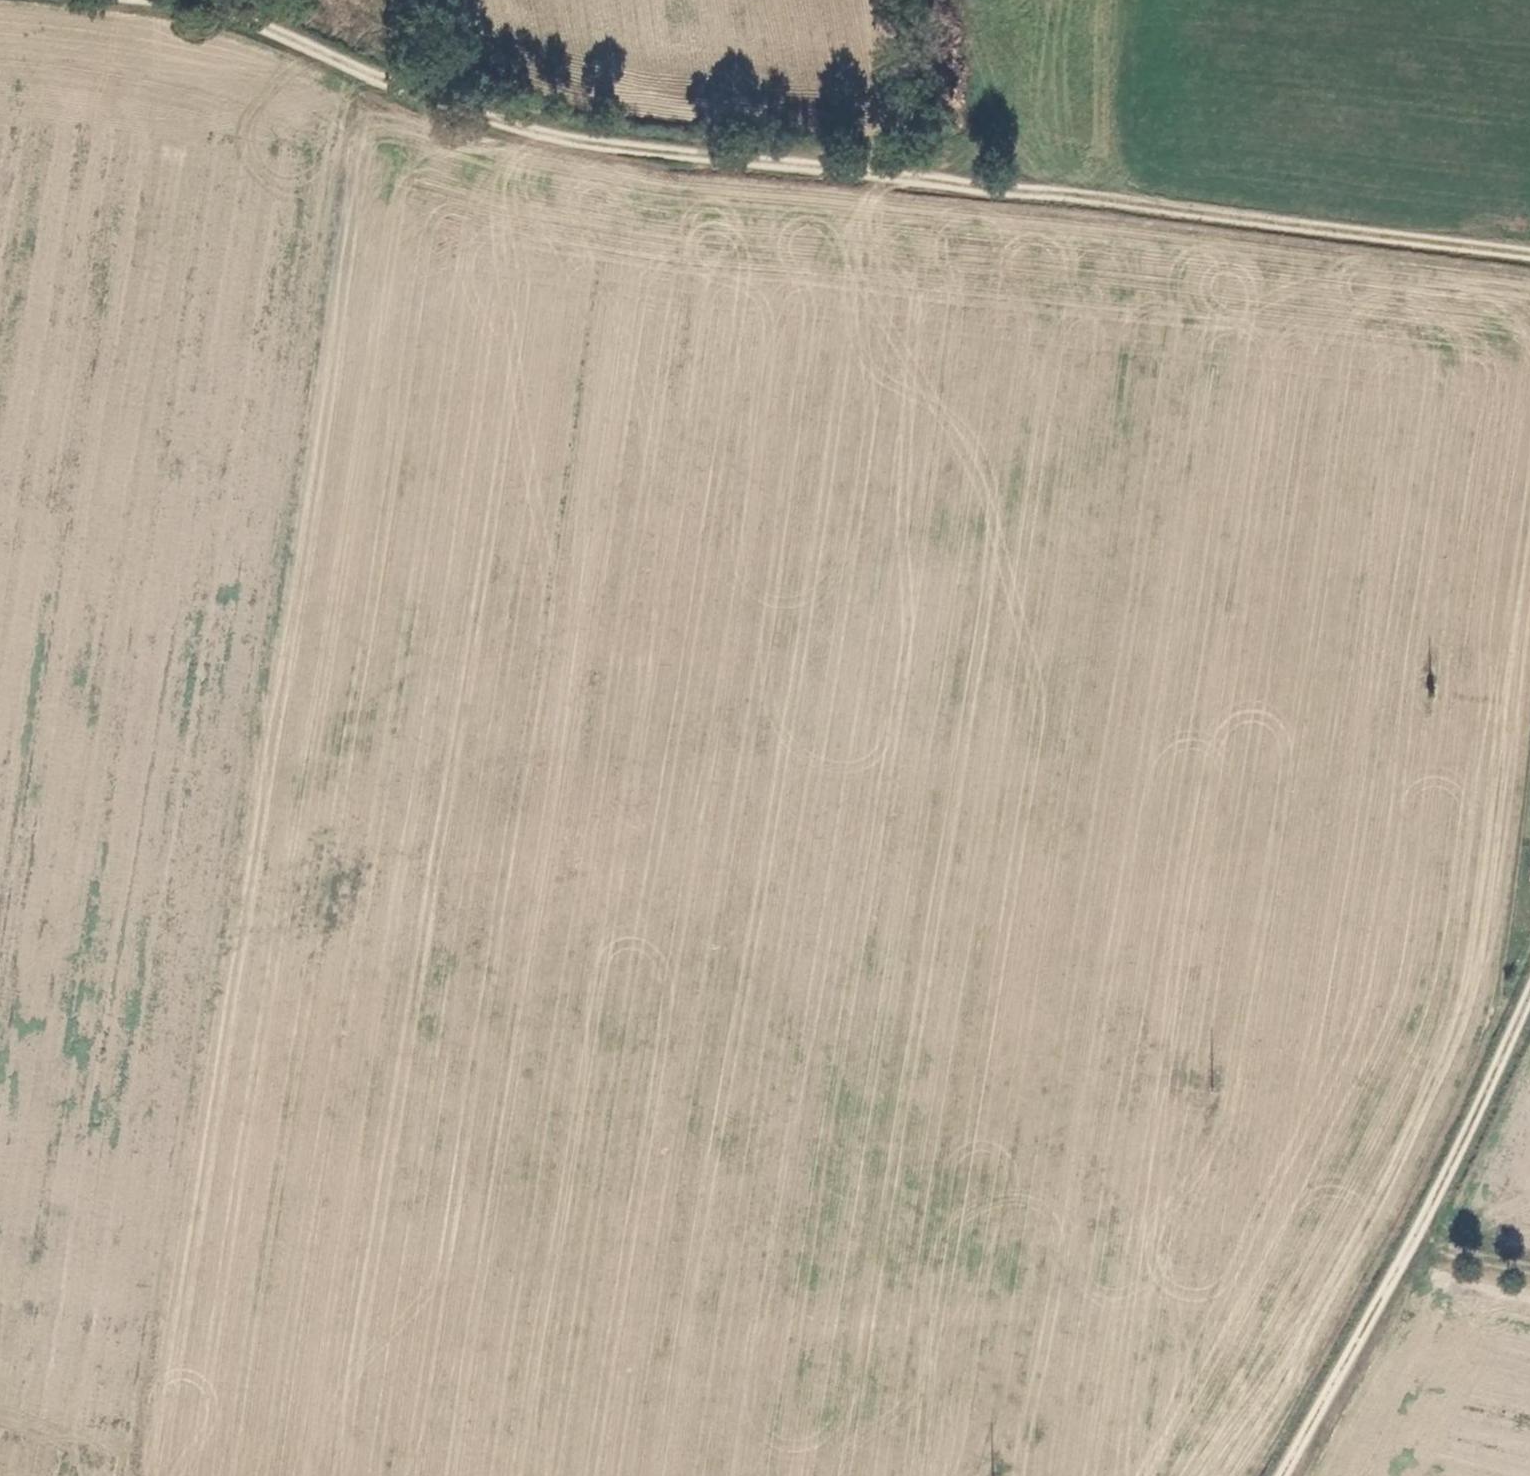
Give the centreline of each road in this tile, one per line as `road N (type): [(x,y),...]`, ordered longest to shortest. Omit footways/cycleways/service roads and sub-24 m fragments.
road 1 (unclassified): [(1529,994),(1414,1233),(1282,1475)]
road 2 (track): [(1414,1233),(1529,1264)]

